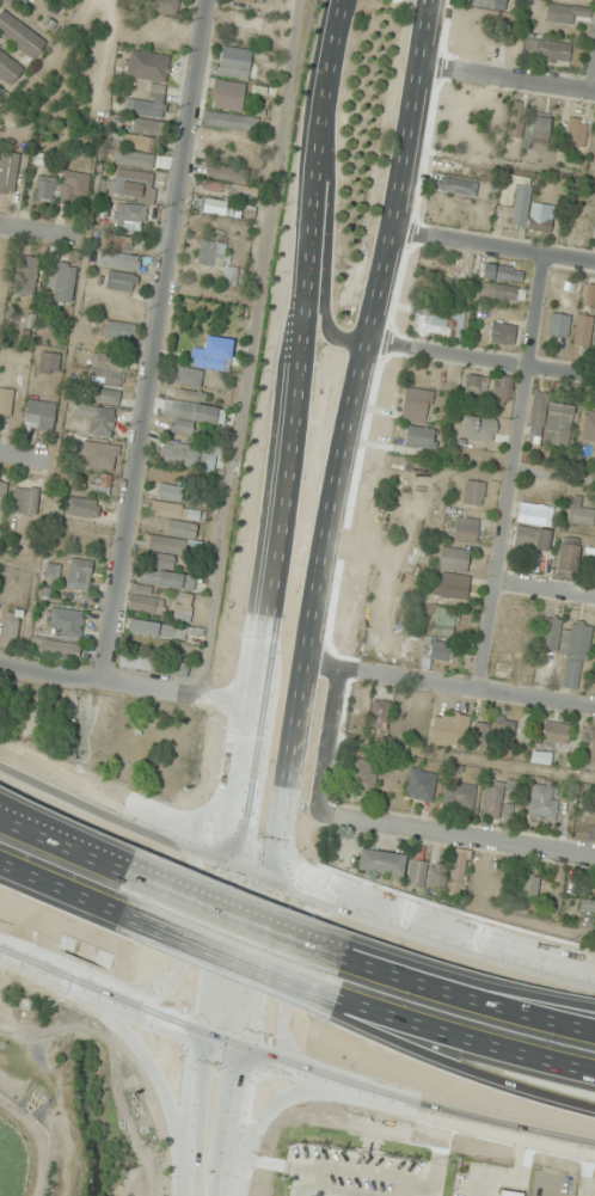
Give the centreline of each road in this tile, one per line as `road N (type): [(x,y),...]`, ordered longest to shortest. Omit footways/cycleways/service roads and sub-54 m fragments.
road 1 (secondary): [(228,1047),(250,1002),(330,470),(392,233),(431,0)]
road 2 (secondary): [(342,0),(323,82),(207,995),(228,1047)]
road 3 (residential): [(210,0),(105,681)]
road 4 (secondary): [(594,967),(326,884),(0,751)]
road 5 (secondary): [(0,954),(287,1068),(594,1150)]
road 6 (residential): [(542,257),(479,691)]
road 7 (residential): [(594,856),(312,810),(336,664)]
road 8 (motorway): [(315,1004),(409,1045),(594,1103)]
road 9 (residential): [(594,709),(302,660)]
road 10 (motorway): [(330,989),(594,1072)]
road 11 (secondary): [(60,980),(130,1042),(211,1192)]
road 12 (motorway): [(594,1034),(346,957)]
road 13 (motorway): [(594,1005),(346,957)]
road 14 (residential): [(247,703),(0,664)]
road 15 (motorway): [(346,957),(131,863)]
road 16 (residential): [(594,377),(363,337)]
road 17 (motorway): [(127,908),(330,989)]
road 18 (motorway): [(127,908),(315,1004)]
road 19 (residential): [(594,265),(392,233)]
road 20 (secondary): [(211,1192),(277,1096),(311,1087),(362,1091)]
road 21 (residential): [(594,92),(421,63)]
road 22 (secondary): [(211,1195),(228,1047)]
road 23 (motorway): [(131,863),(0,806)]
road 24 (motorway): [(0,861),(127,908)]

